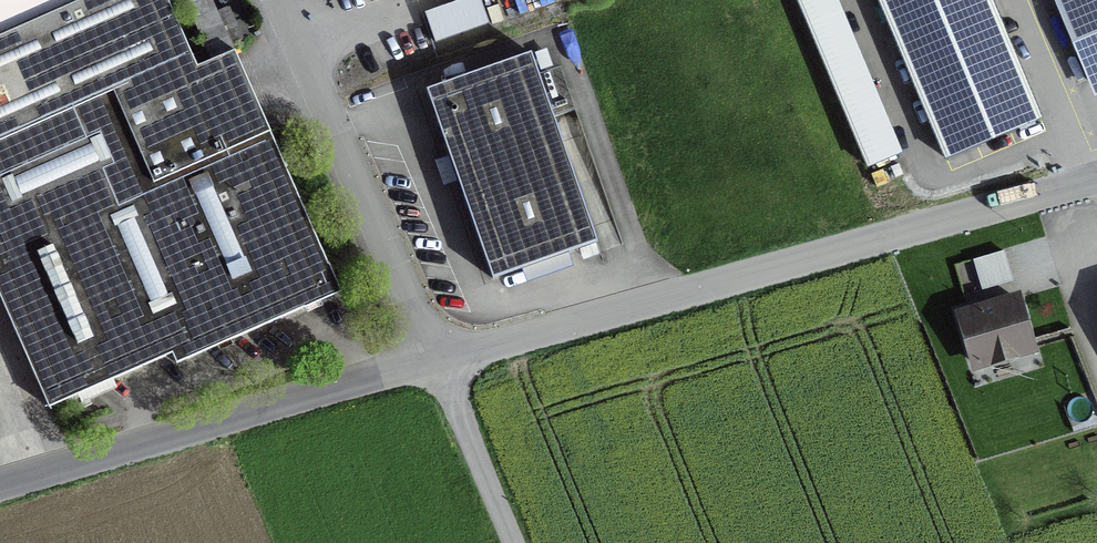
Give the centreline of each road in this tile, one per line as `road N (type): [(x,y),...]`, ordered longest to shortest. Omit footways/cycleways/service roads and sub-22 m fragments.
road 1 (residential): [(438,359),(1096,179)]
road 2 (residential): [(0,486),(438,359)]
road 3 (residential): [(282,0),(438,359)]
road 4 (track): [(513,542),(438,359)]

